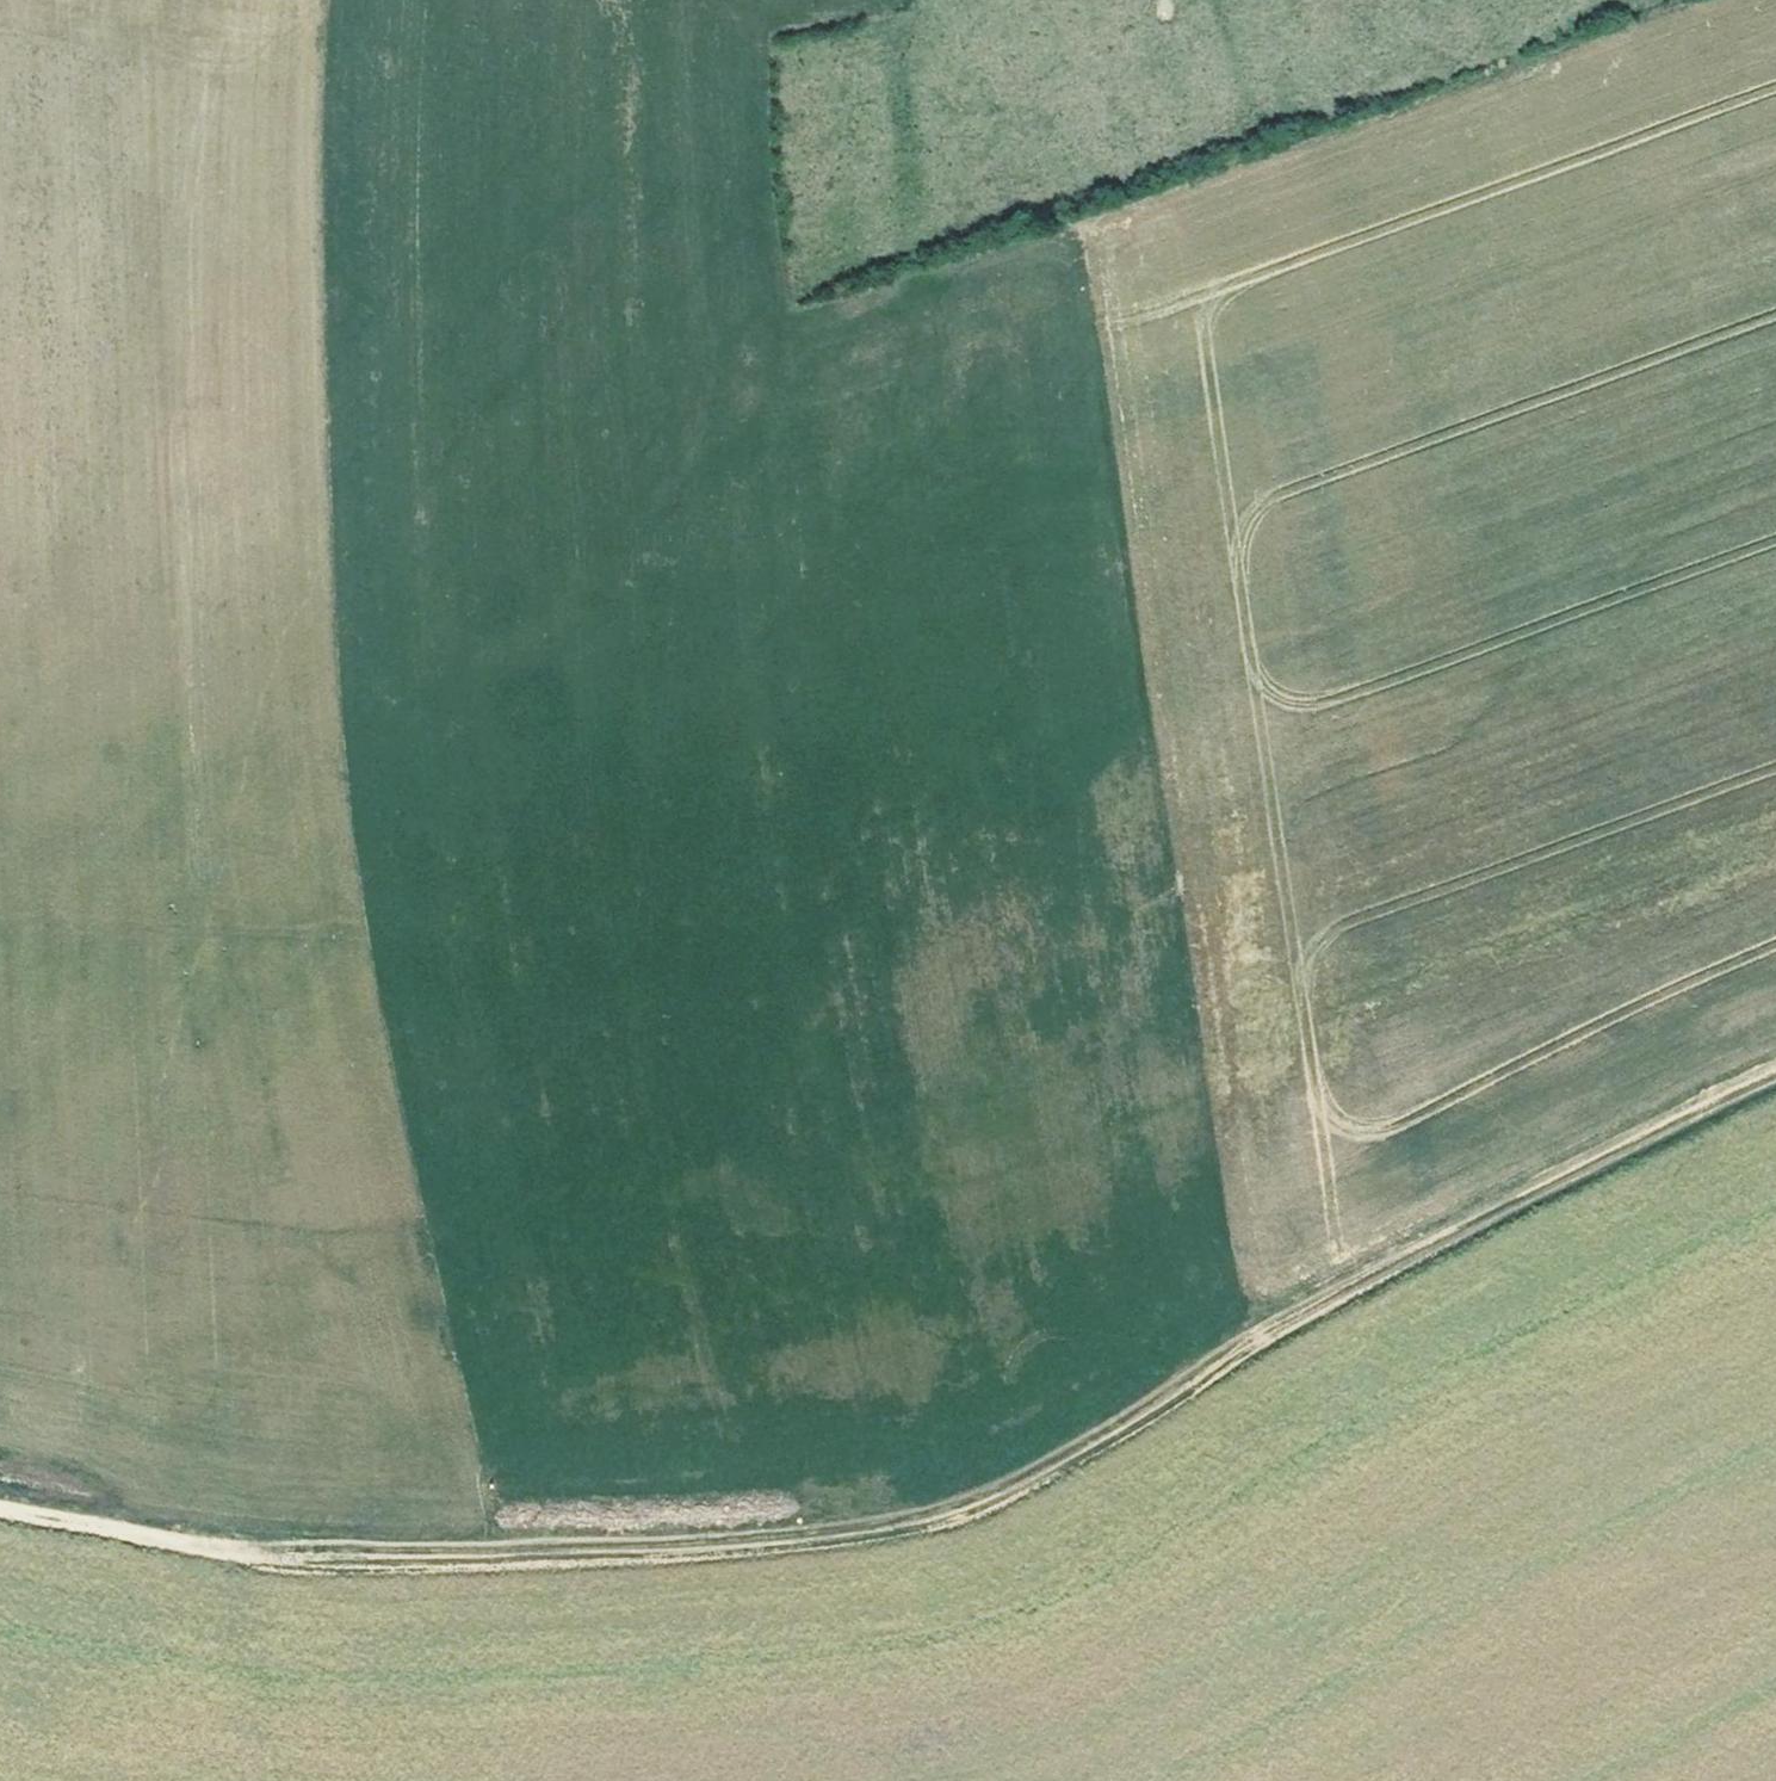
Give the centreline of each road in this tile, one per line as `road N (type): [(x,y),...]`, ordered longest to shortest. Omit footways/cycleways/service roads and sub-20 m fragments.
road 1 (track): [(0,1509),(307,1557),(677,1552),(816,1543),(932,1522),(1060,1463),(1256,1338),(1571,1175),(1775,1081)]

